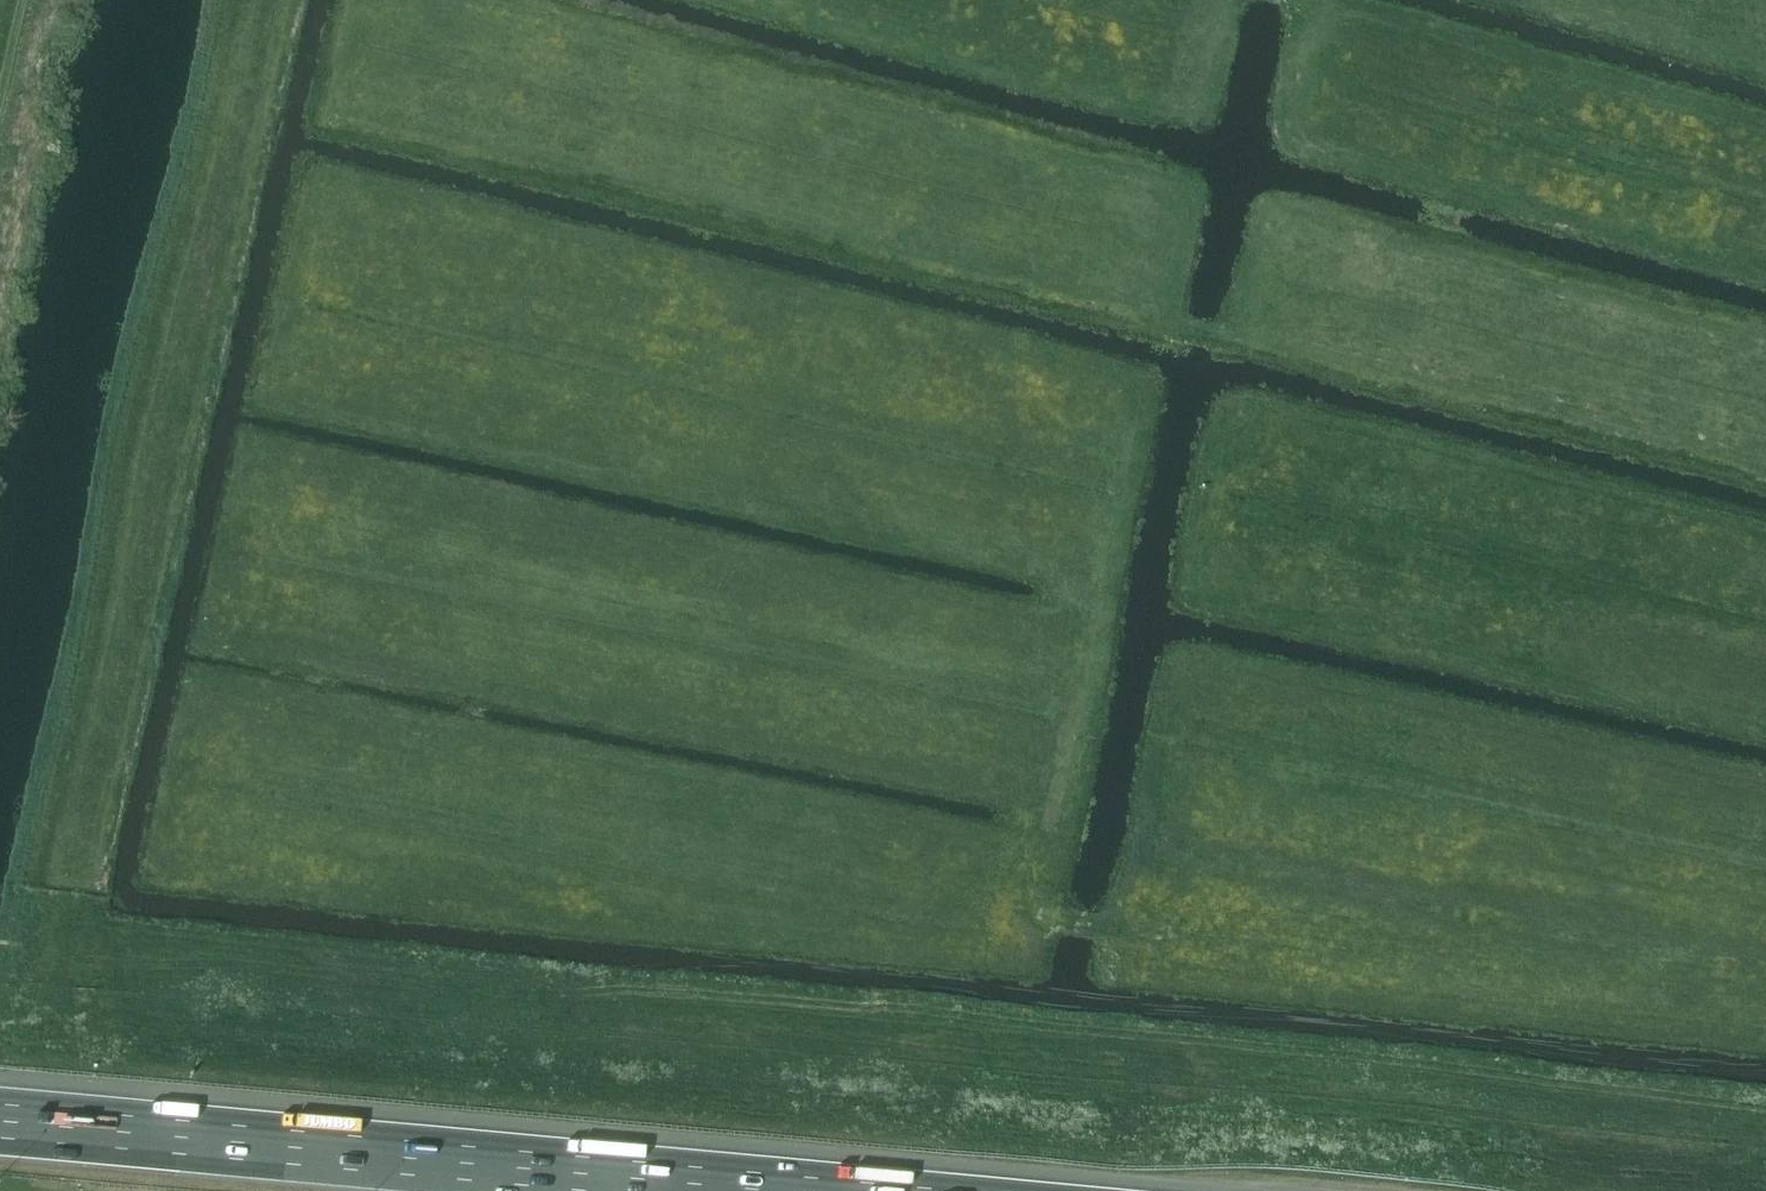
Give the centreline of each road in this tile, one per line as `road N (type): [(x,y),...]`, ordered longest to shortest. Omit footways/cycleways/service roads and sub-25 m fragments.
road 1 (motorway): [(714,1190),(0,1123)]
road 2 (track): [(0,134),(30,0)]

